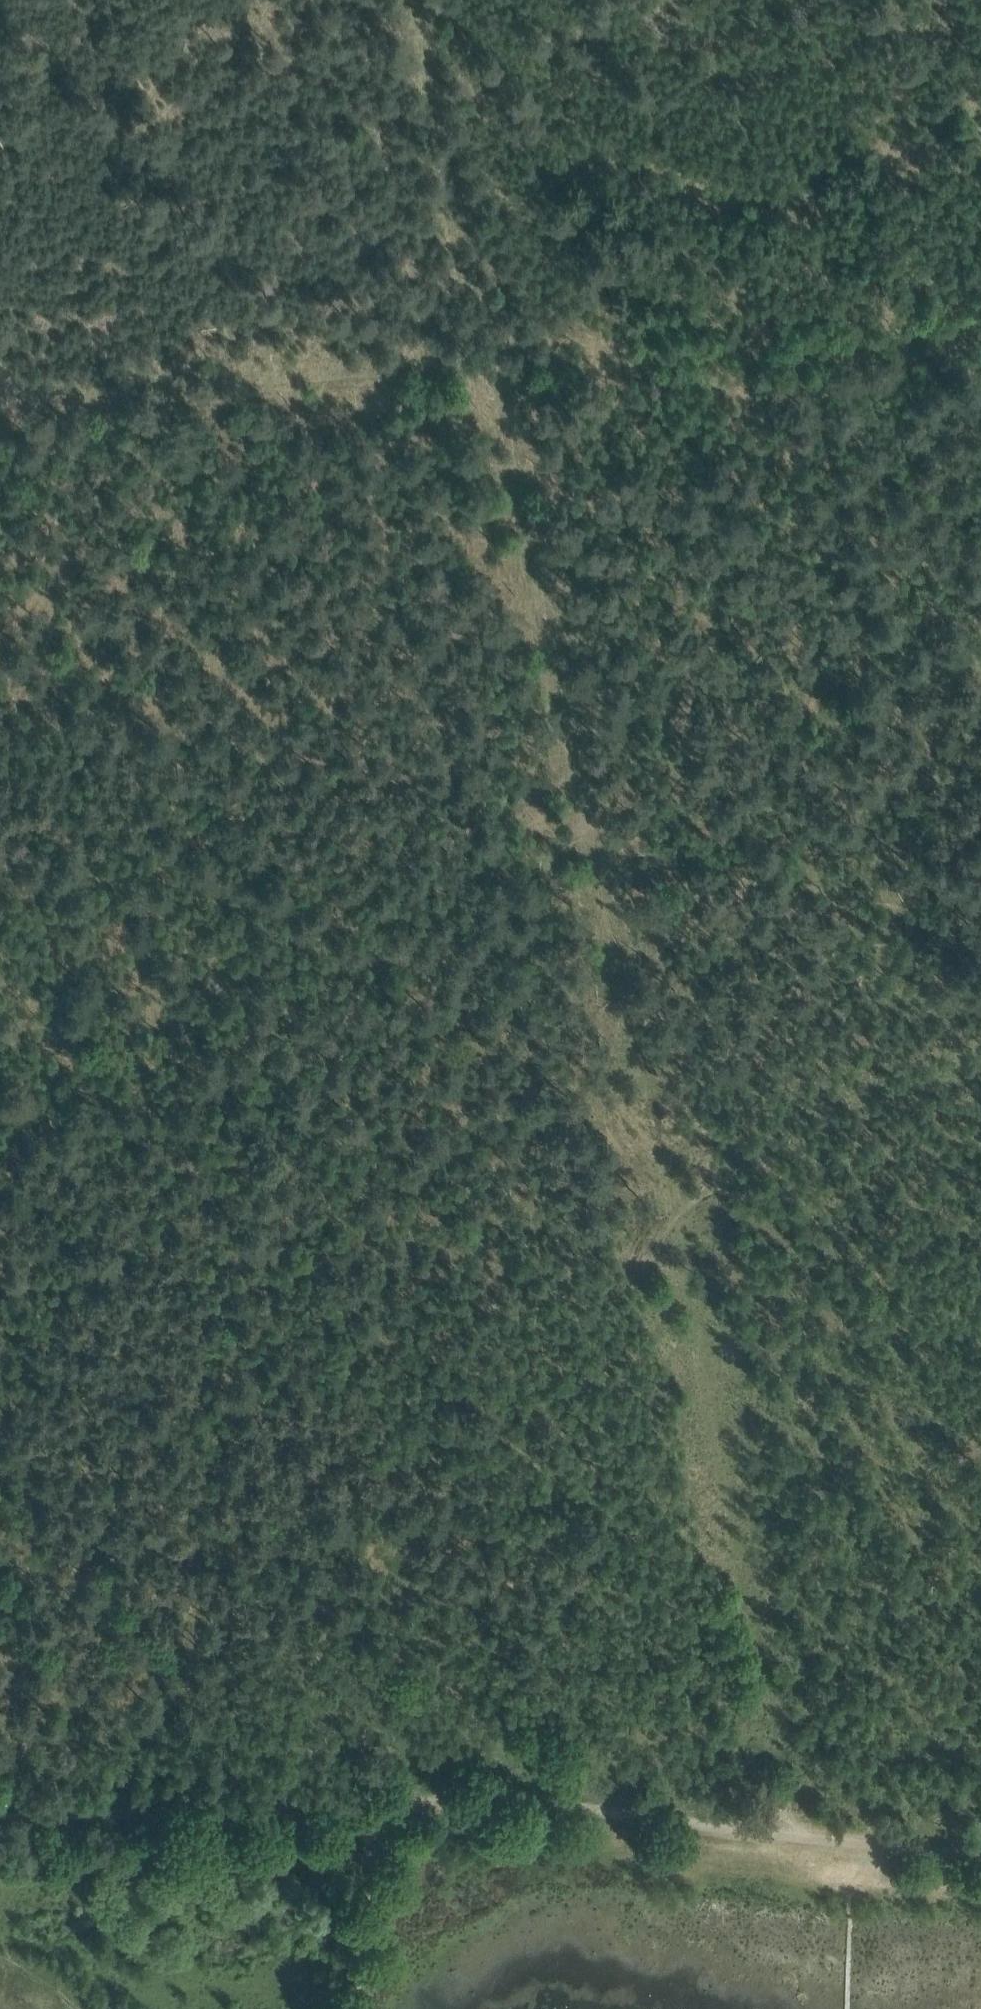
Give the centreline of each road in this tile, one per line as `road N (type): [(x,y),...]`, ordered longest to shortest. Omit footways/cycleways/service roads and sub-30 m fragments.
road 1 (track): [(735,1828),(497,1806),(0,1805)]
road 2 (track): [(980,1857),(735,1828)]

